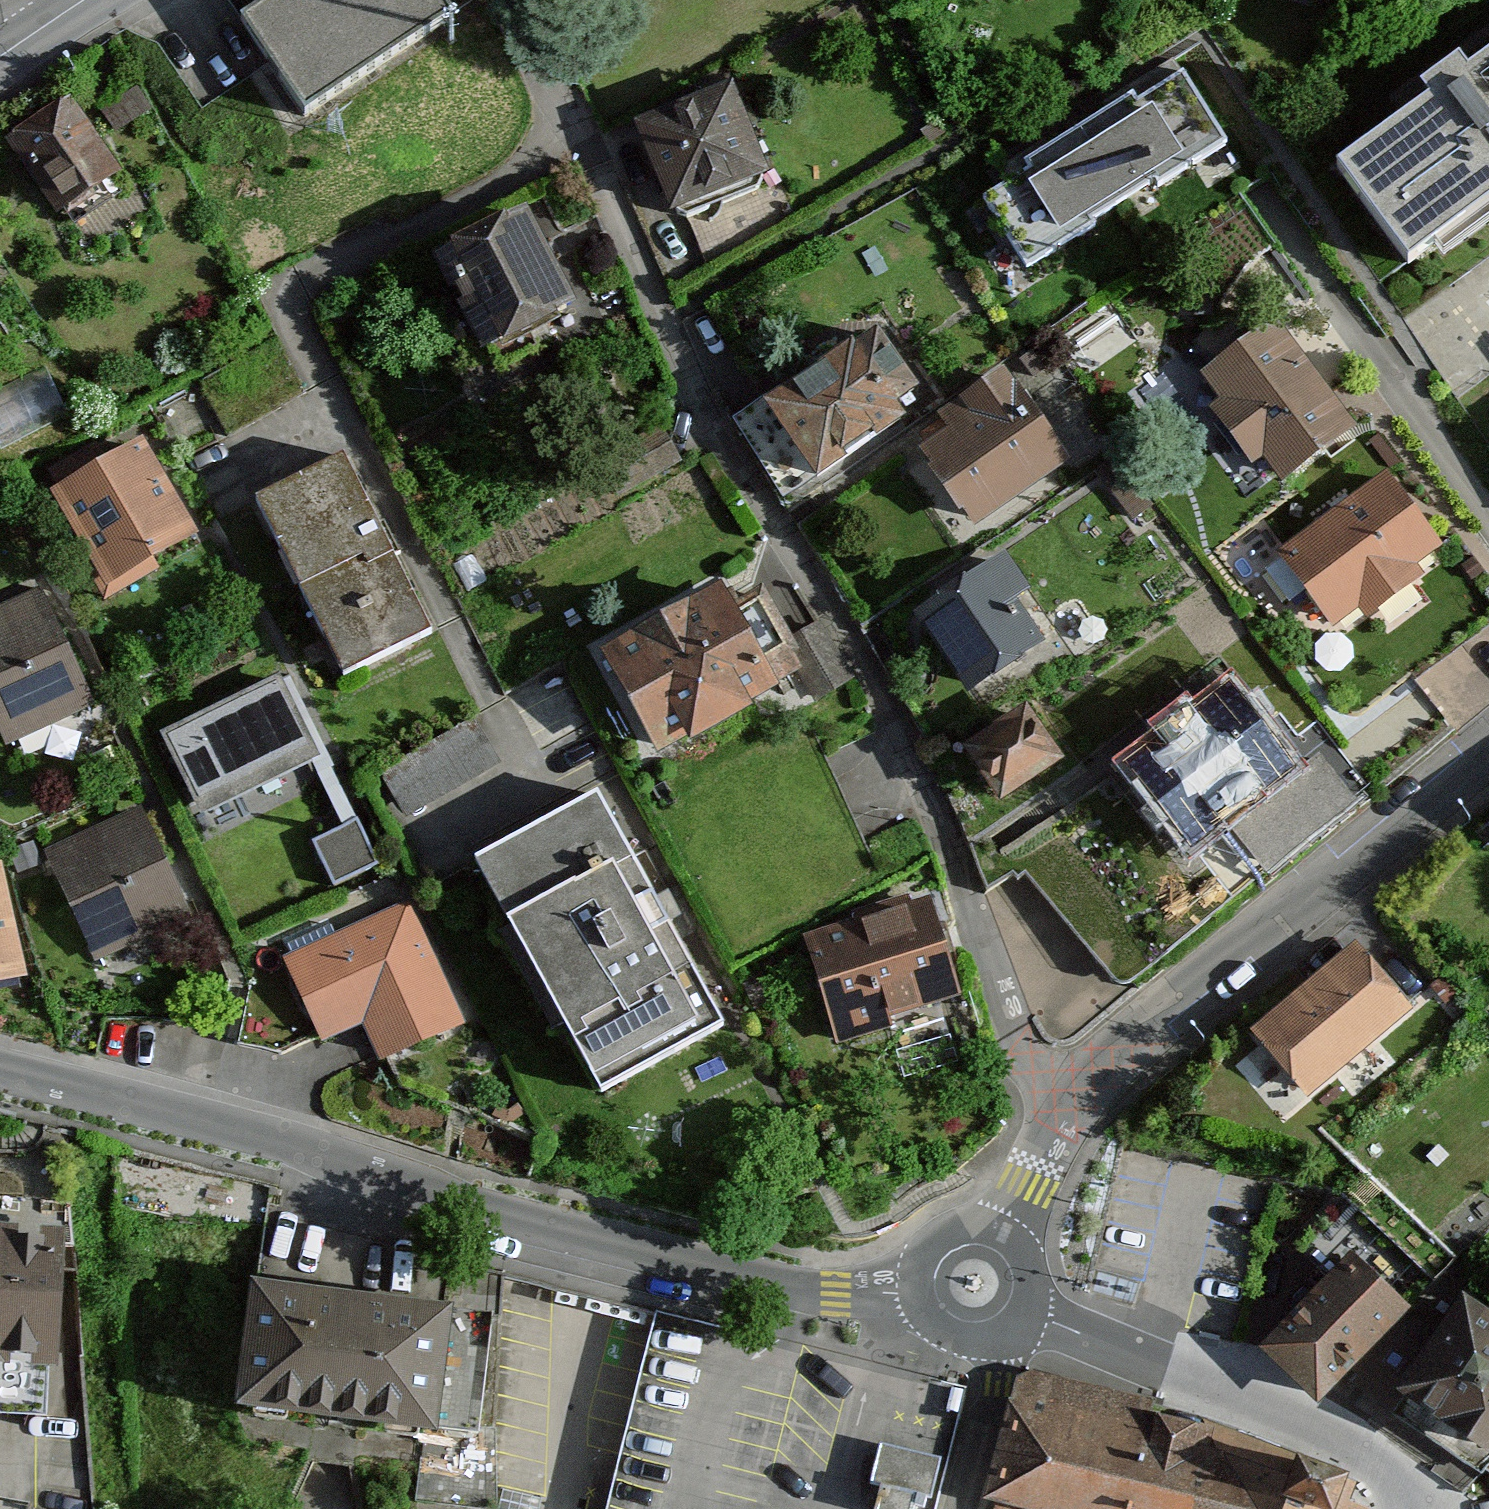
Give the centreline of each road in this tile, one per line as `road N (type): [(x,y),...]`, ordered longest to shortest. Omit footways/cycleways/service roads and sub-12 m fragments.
road 1 (residential): [(517,0),(719,422),(926,789),(1064,1116)]
road 2 (residential): [(915,1297),(839,1299),(743,1286),(428,1203),(293,1147),(0,1074)]
road 3 (residential): [(1064,1116),(1149,1024),(1488,748)]
road 4 (residential): [(1417,1508),(1352,1453),(1260,1400),(1032,1317)]
road 5 (residential): [(915,1297),(933,1333),(968,1350),(1006,1343),(1032,1317)]
road 6 (residential): [(1007,1235),(969,1227),(934,1244),(922,1259),(915,1297)]
road 7 (residential): [(1007,1235),(1064,1116)]

